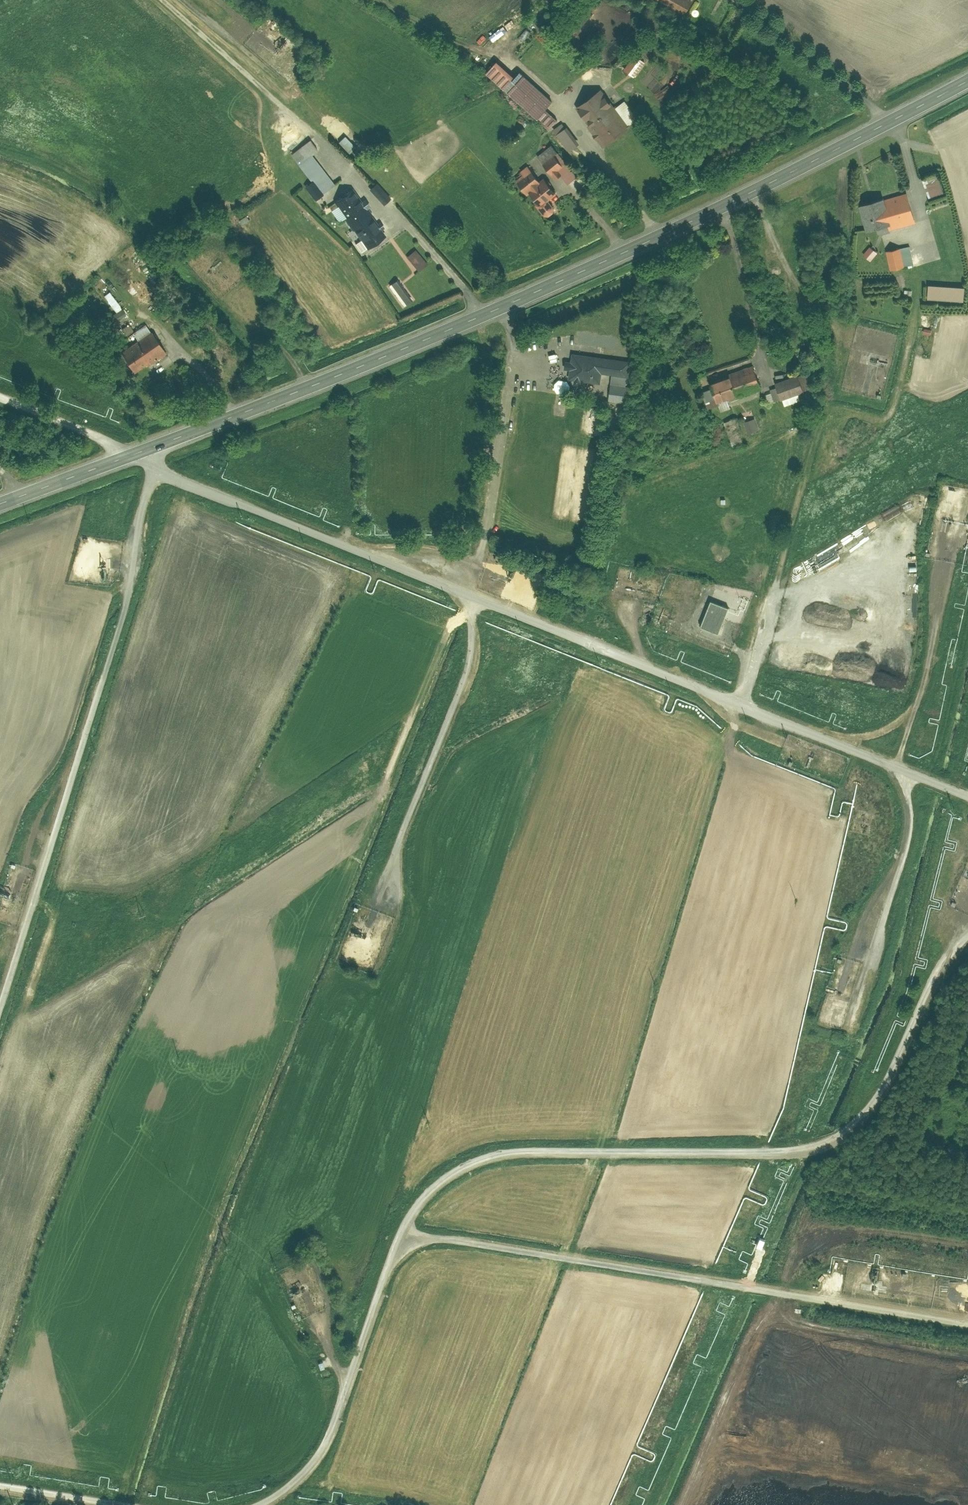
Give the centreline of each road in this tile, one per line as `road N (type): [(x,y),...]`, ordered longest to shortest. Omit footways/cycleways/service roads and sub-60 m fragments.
road 1 (track): [(248,1504),(290,1482),(326,1441),(402,1230),(445,1174),(510,1151),(791,1146),(849,1128),(889,1084),(945,961),(967,938)]
road 2 (secondary): [(967,80),(659,236),(134,453)]
road 3 (unclassified): [(967,791),(134,453)]
road 4 (track): [(402,1230),(967,1319)]
road 5 (track): [(0,1014),(130,600),(144,510),(160,469)]
road 6 (track): [(0,1482),(154,1504)]
road 7 (track): [(78,763),(59,780),(34,831),(17,894)]
road 8 (unclassified): [(134,453),(0,395)]
road 9 (secondary): [(134,453),(0,503)]

